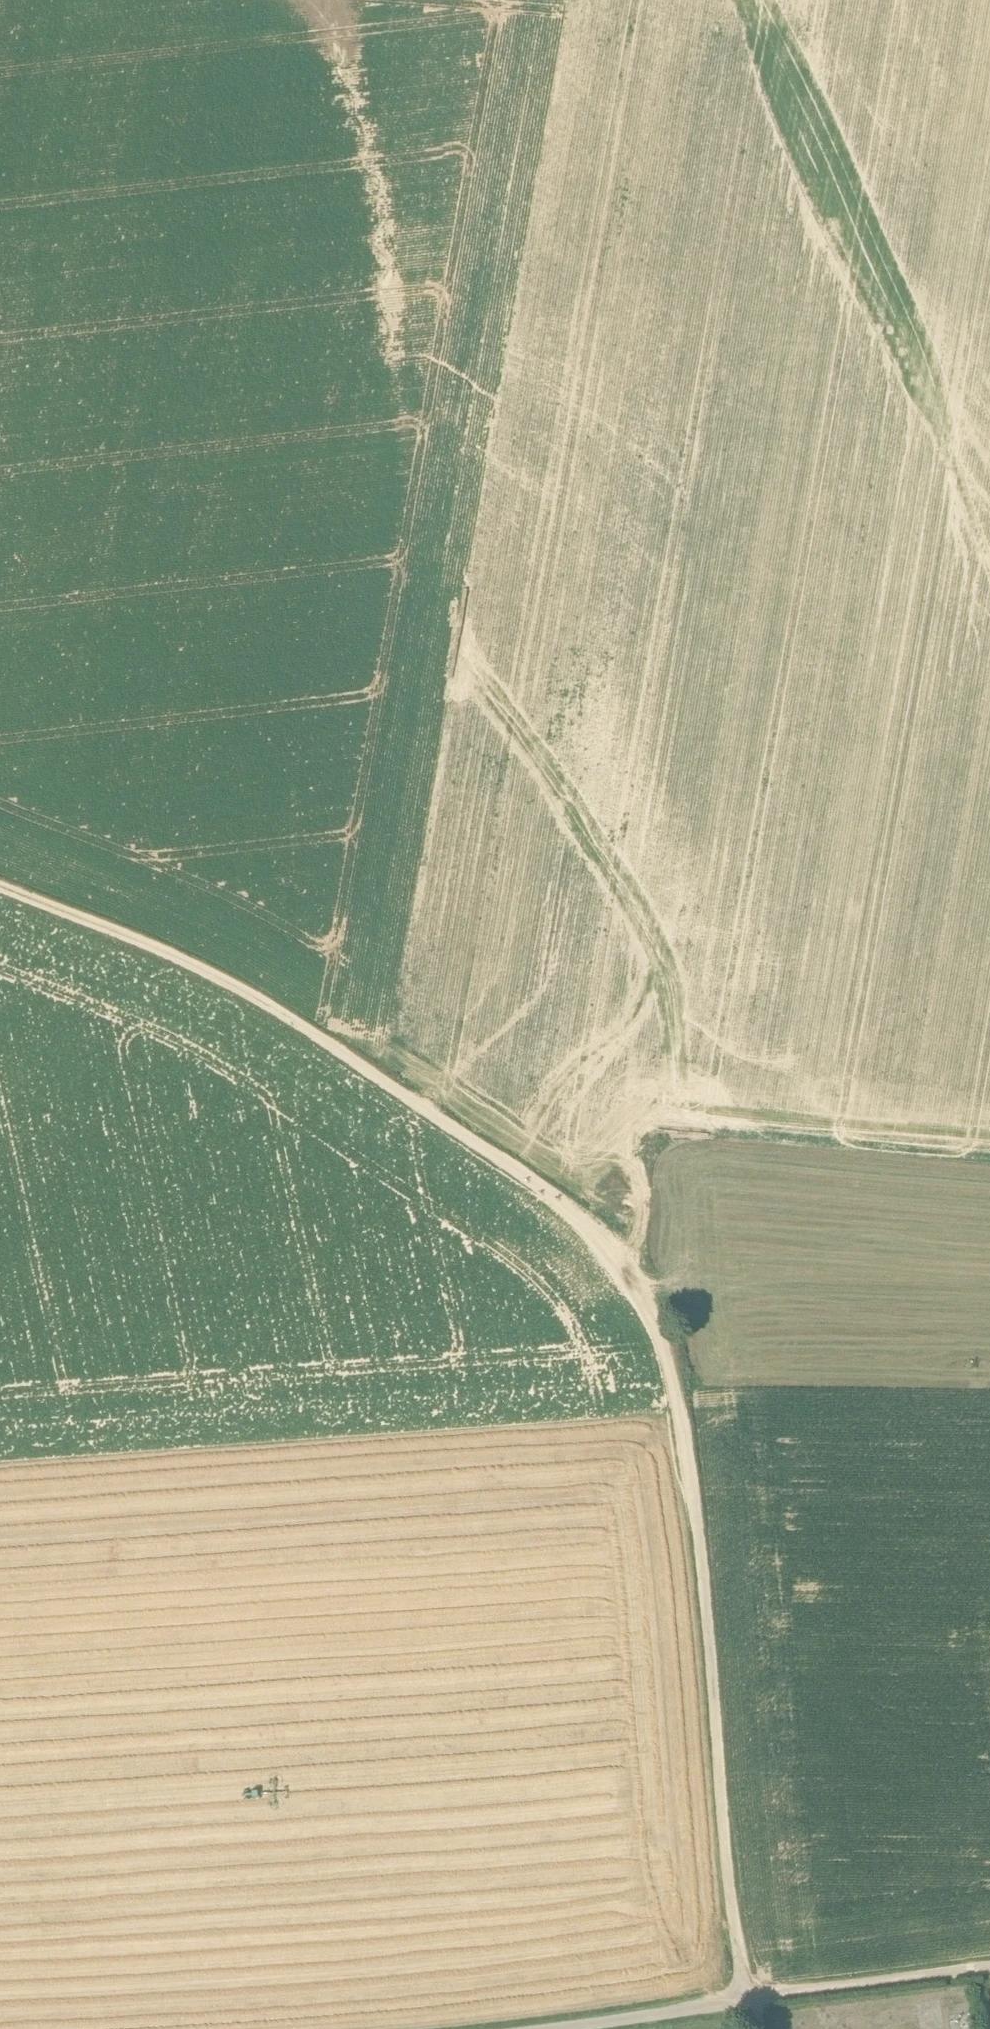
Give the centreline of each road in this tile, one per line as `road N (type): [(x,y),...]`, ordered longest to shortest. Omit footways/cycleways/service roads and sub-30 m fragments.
road 1 (track): [(0,888),(149,946),(267,1006),(541,1189),(635,1276),(677,1389),(700,1549),(728,1877),(749,1999)]
road 2 (unclassified): [(548,2028),(989,1967)]

